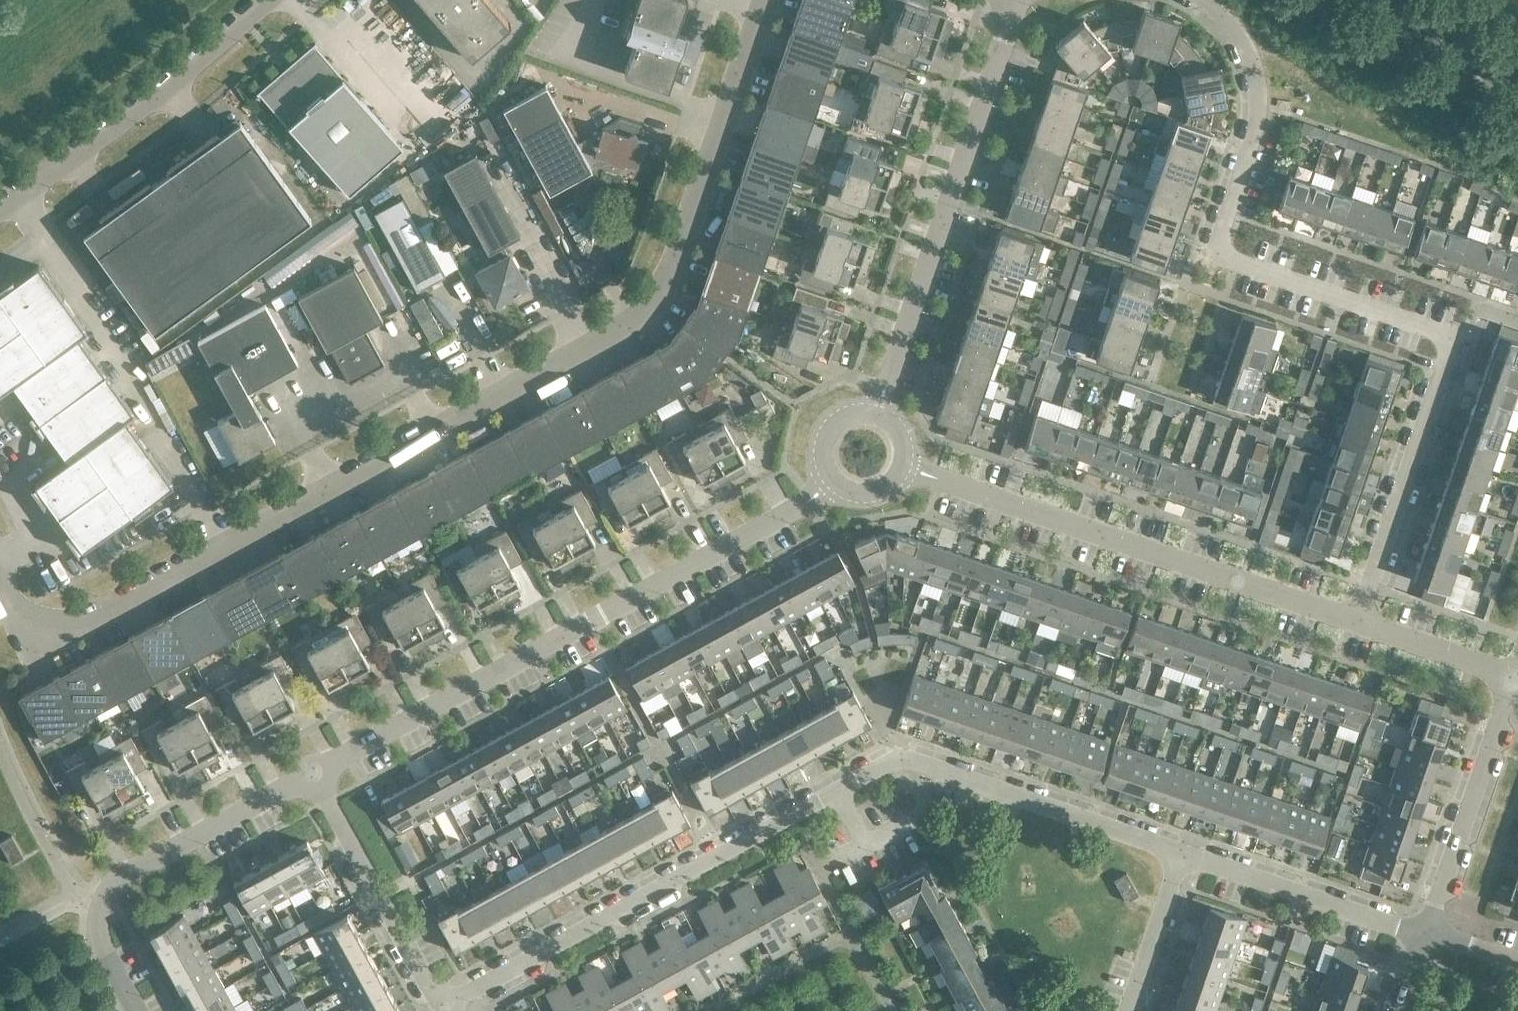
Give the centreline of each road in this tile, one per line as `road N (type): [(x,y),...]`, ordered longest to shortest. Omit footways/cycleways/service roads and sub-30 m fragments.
road 1 (residential): [(40,631),(83,628),(627,326),(655,301),(763,0)]
road 2 (residential): [(1187,853),(905,756),(448,1010)]
road 3 (residential): [(1361,617),(1446,339),(1222,254),(1257,111),(1255,72),(1239,31),(1207,0)]
road 4 (residential): [(313,775),(832,482)]
road 5 (residential): [(1361,617),(904,467)]
road 6 (residential): [(876,412),(1017,0)]
road 7 (residential): [(138,1010),(96,927),(99,901),(128,871),(313,775)]
road 8 (unclassified): [(256,0),(0,205)]
road 9 (residential): [(1425,930),(1516,672)]
road 10 (residential): [(440,1010),(313,775)]
road 11 (residential): [(1425,930),(1187,853)]
road 12 (residential): [(1133,1010),(1187,853)]
road 13 (residential): [(1516,672),(1361,617)]
road 14 (secondary): [(1517,82),(1390,0)]

